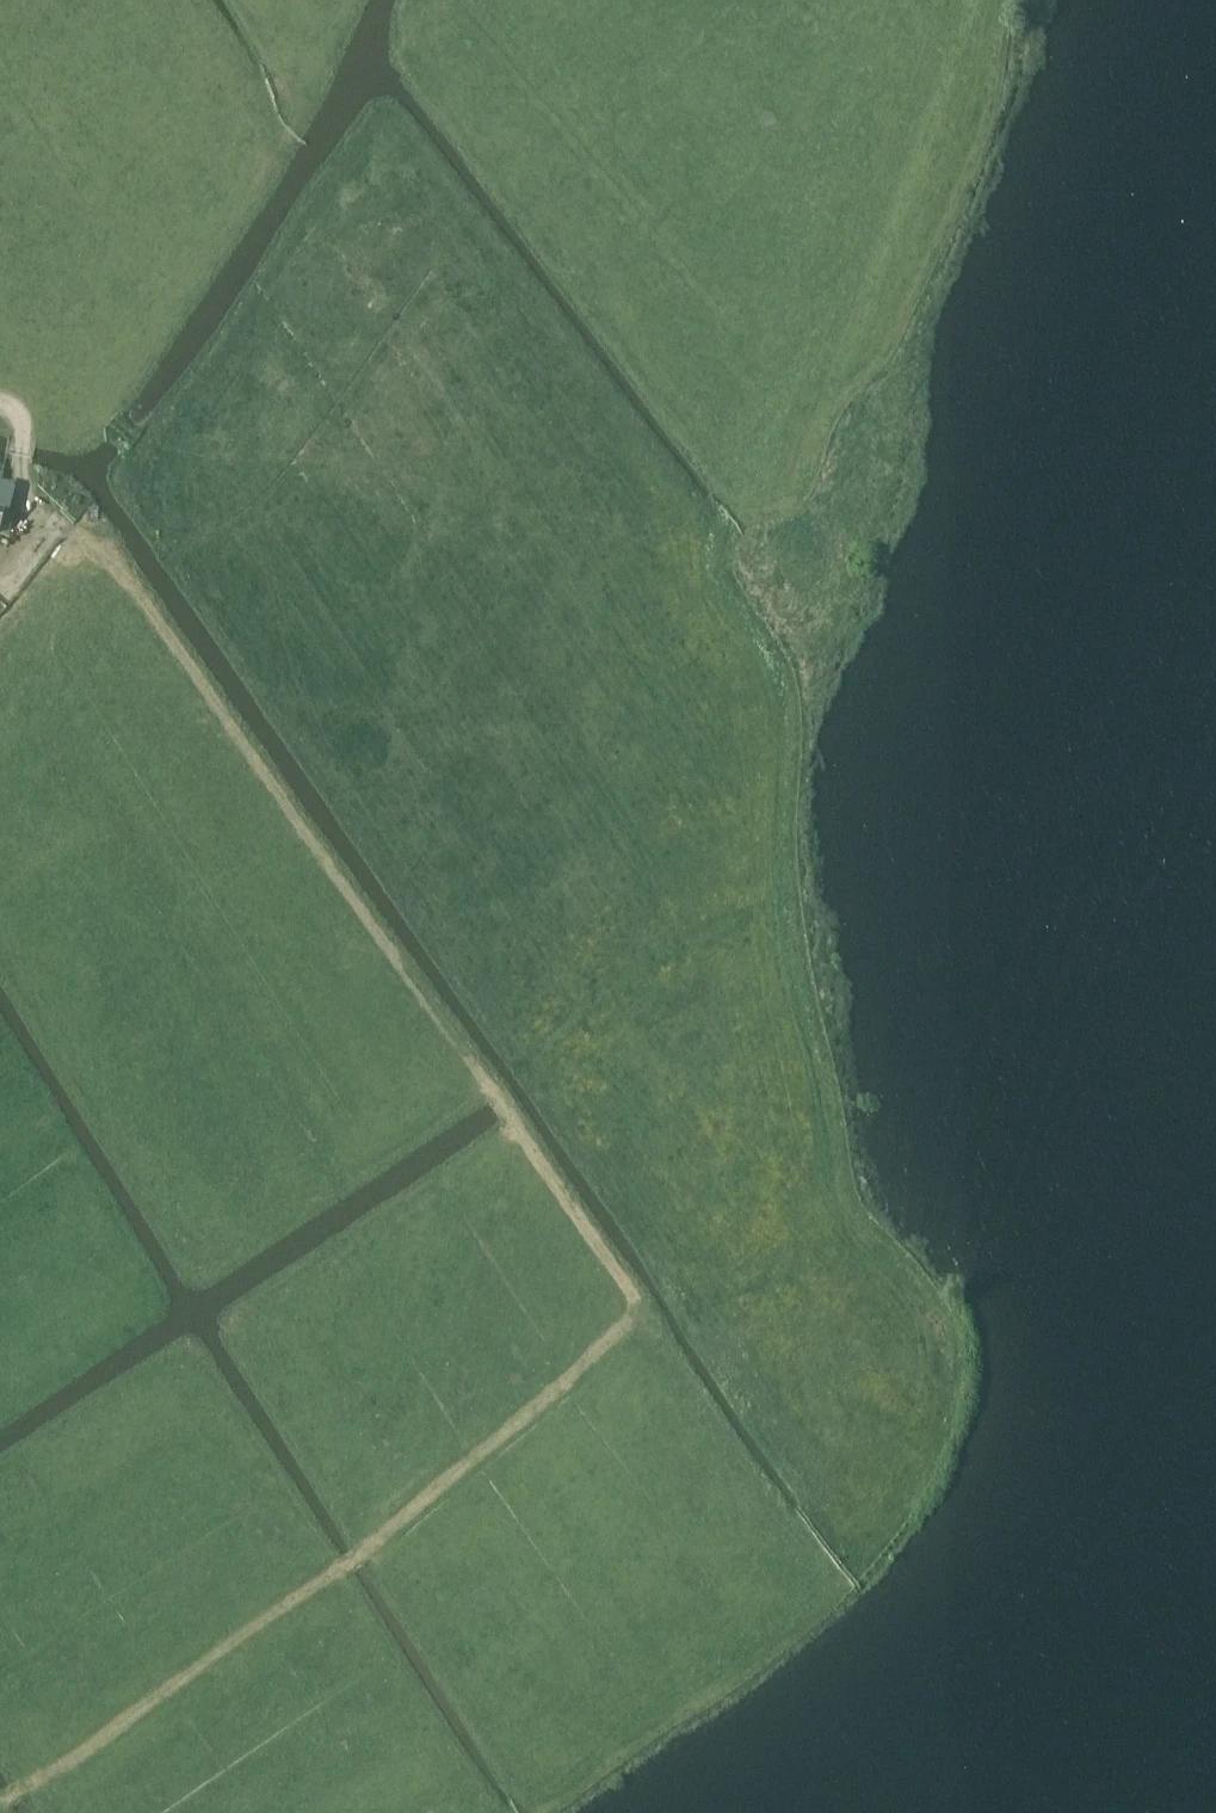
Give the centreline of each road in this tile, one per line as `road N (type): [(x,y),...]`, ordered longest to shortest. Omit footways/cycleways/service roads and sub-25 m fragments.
road 1 (track): [(635,1297),(119,565),(36,513),(25,489),(15,406),(0,403)]
road 2 (track): [(5,1799),(350,1562),(465,1470),(635,1297),(795,1542)]

